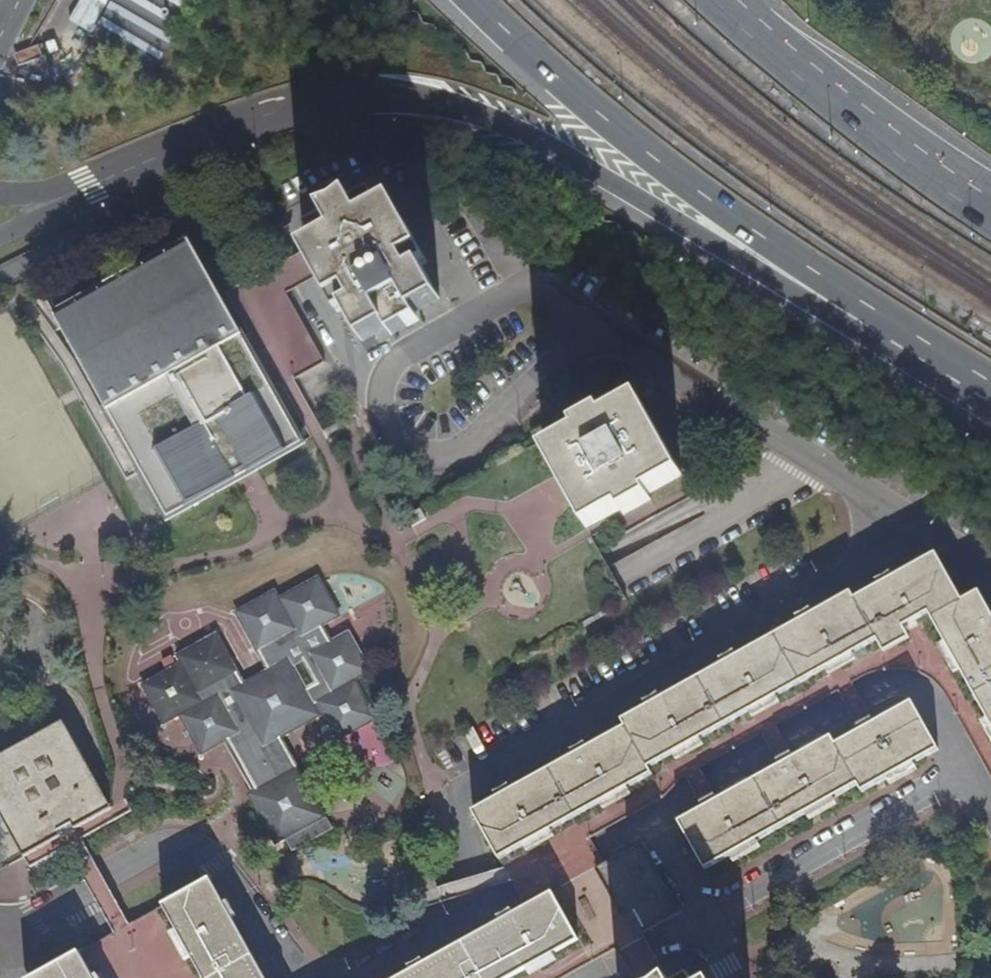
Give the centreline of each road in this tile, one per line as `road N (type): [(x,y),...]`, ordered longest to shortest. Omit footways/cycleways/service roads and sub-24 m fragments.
road 1 (trunk): [(79,191),(203,138),(326,100),(441,103),(552,147),(990,396)]
road 2 (residential): [(352,977),(482,906),(457,806),(462,797),(846,577),(882,551),(904,519)]
road 3 (trunk): [(461,0),(577,108),(990,393)]
road 4 (residential): [(567,870),(888,683),(938,708),(969,769)]
road 5 (residential): [(593,329),(462,450),(419,456),(391,431),(377,400),(381,379),(397,358),(523,287)]
road 6 (residential): [(11,930),(165,842),(199,846),(227,866),(309,977)]
road 7 (residential): [(593,329),(904,519)]
road 8 (trunk): [(990,206),(709,0)]
road 9 (residential): [(969,769),(705,918)]
road 10 (residential): [(597,977),(705,918)]

